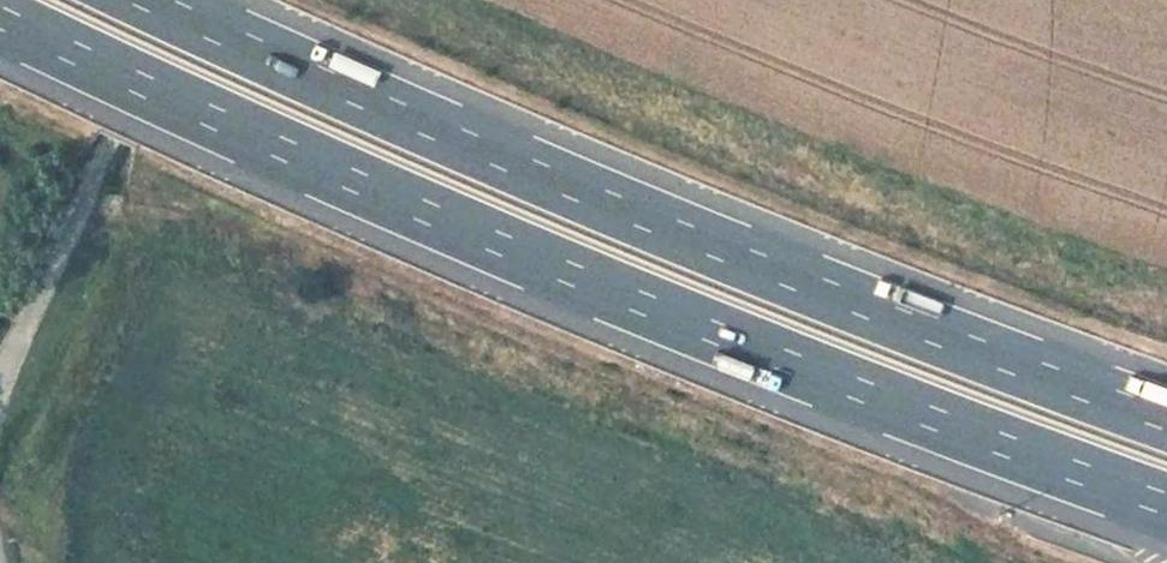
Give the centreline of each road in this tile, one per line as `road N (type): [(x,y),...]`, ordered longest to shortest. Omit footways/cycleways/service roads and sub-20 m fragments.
road 1 (motorway): [(0,17),(526,255),(1166,502)]
road 2 (motorway): [(1166,419),(818,289),(150,0)]
road 3 (track): [(181,0),(0,370)]

